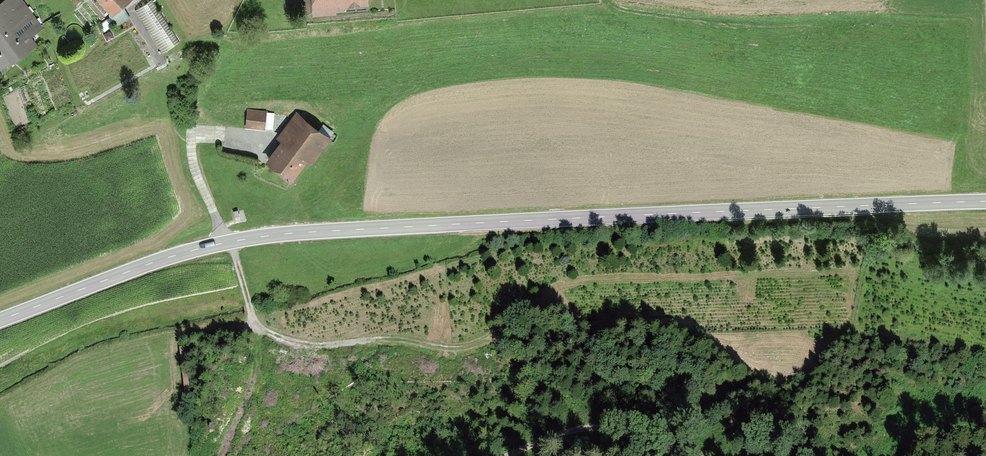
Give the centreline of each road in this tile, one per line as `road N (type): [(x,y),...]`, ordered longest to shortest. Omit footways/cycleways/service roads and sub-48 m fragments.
road 1 (secondary): [(0,321),(227,242),(304,231),(985,201)]
road 2 (track): [(250,325),(328,345),(388,340),(462,349),(499,334)]
road 3 (track): [(573,431),(616,430),(692,455)]

